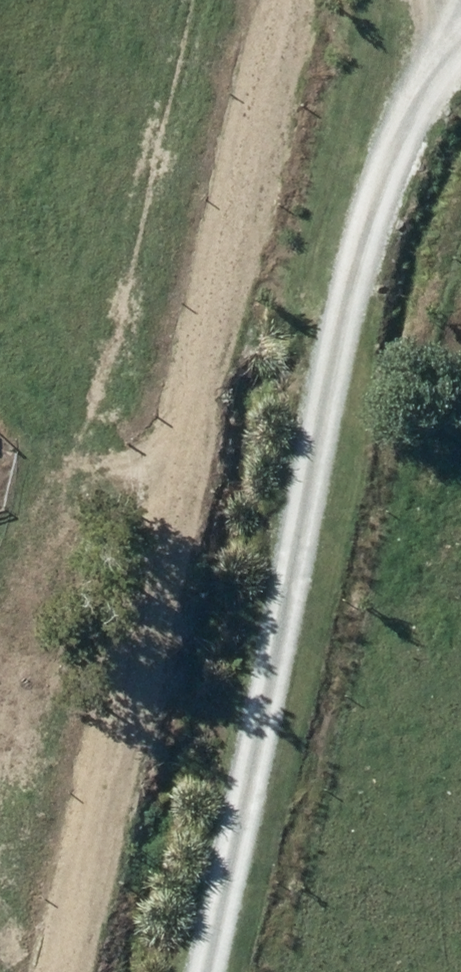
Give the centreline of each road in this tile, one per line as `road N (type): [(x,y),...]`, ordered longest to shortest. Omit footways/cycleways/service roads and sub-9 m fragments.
road 1 (track): [(290,0),(69,971)]
road 2 (track): [(460,34),(409,110),(346,304),(208,971)]

